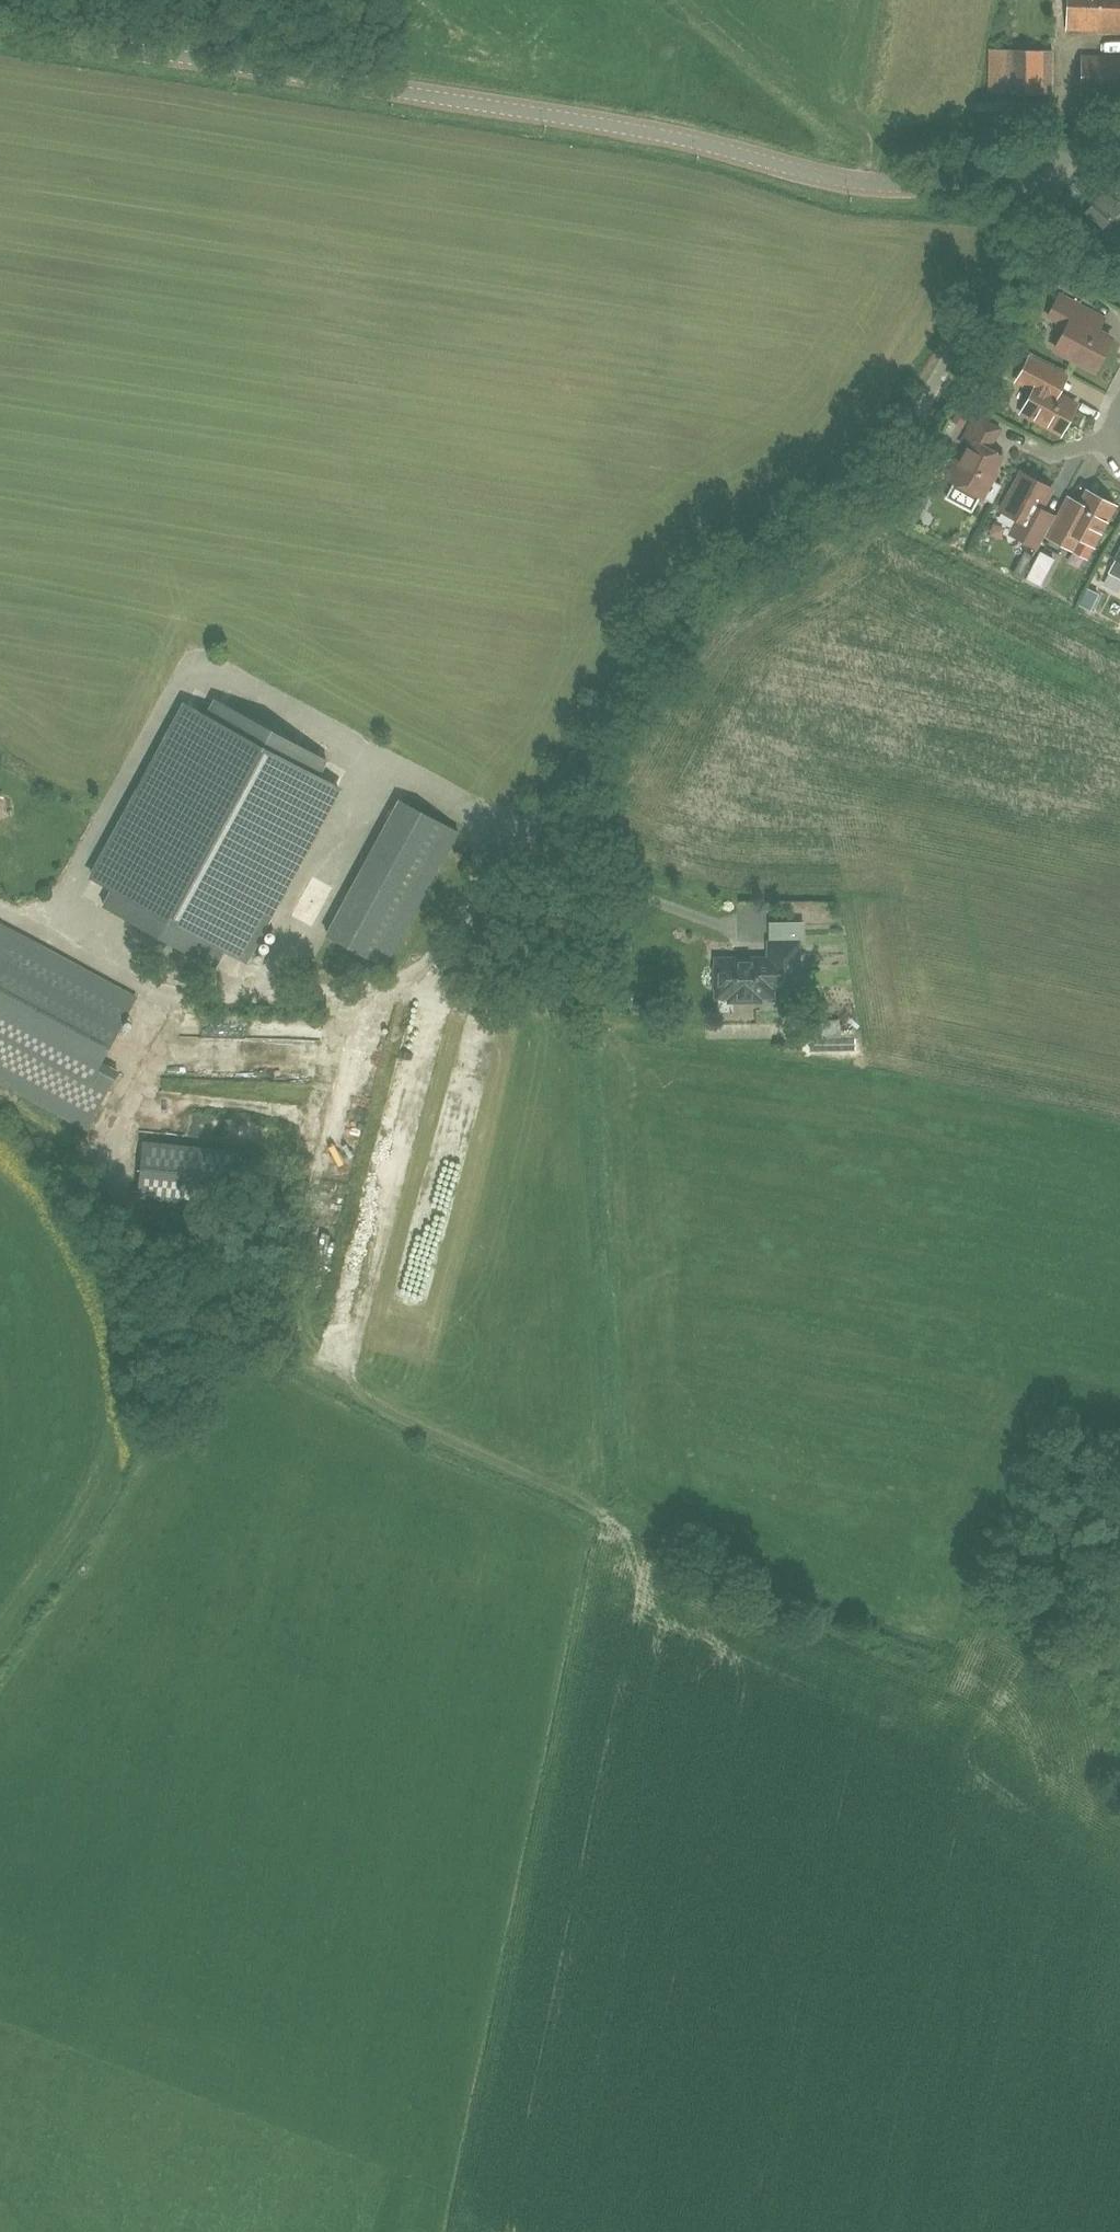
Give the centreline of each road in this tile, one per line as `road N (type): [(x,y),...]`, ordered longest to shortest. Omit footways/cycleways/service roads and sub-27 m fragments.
road 1 (unclassified): [(407,987),(545,813),(654,621),(686,585),(775,511),(888,464),(1040,218),(1048,164)]
road 2 (tertiary): [(1048,164),(960,181),(848,182),(637,130),(0,27)]

